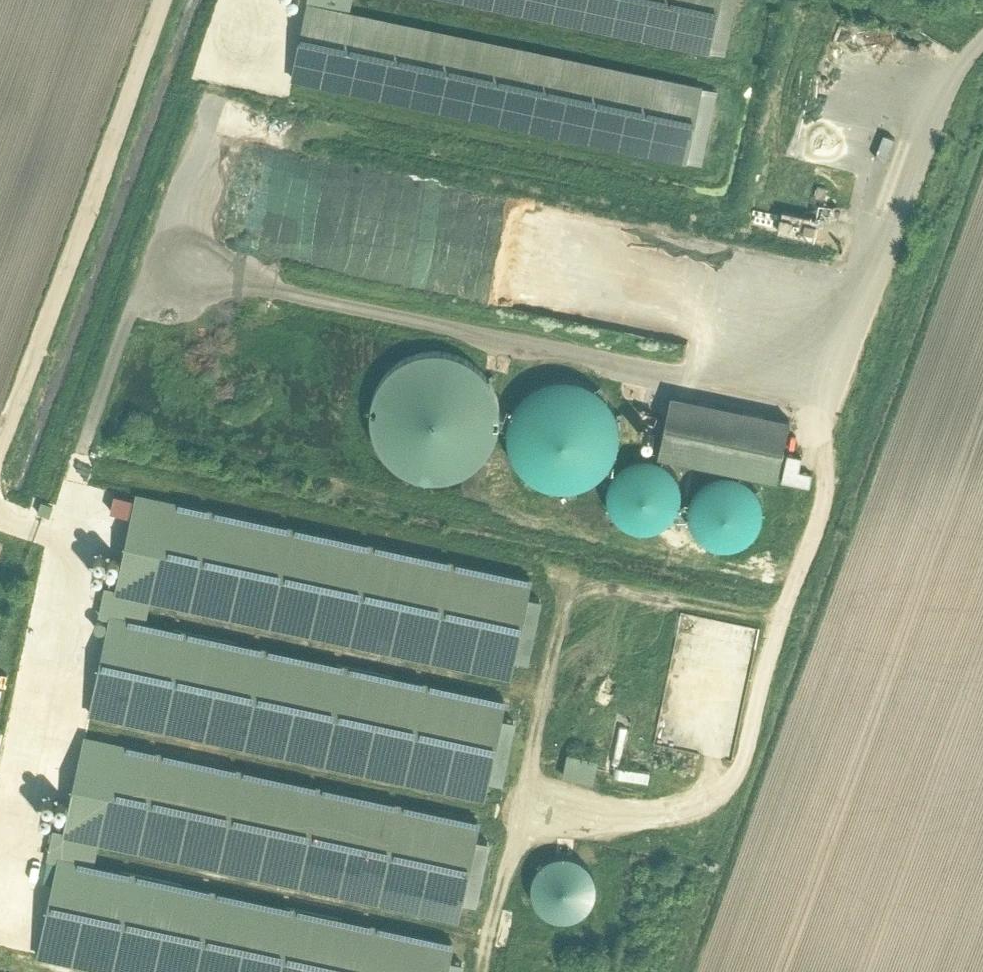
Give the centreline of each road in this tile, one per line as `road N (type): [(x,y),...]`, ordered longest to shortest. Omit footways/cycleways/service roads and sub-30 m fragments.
road 1 (track): [(0,382),(137,0)]

